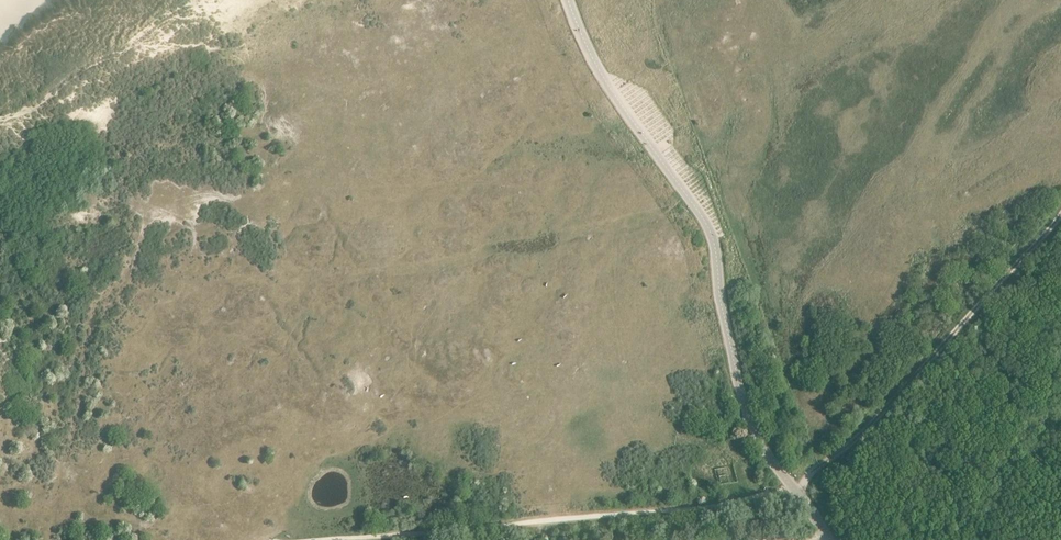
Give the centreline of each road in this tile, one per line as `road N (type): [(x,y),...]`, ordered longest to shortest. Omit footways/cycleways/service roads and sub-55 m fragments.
road 1 (track): [(1060,207),(891,402),(794,491)]

